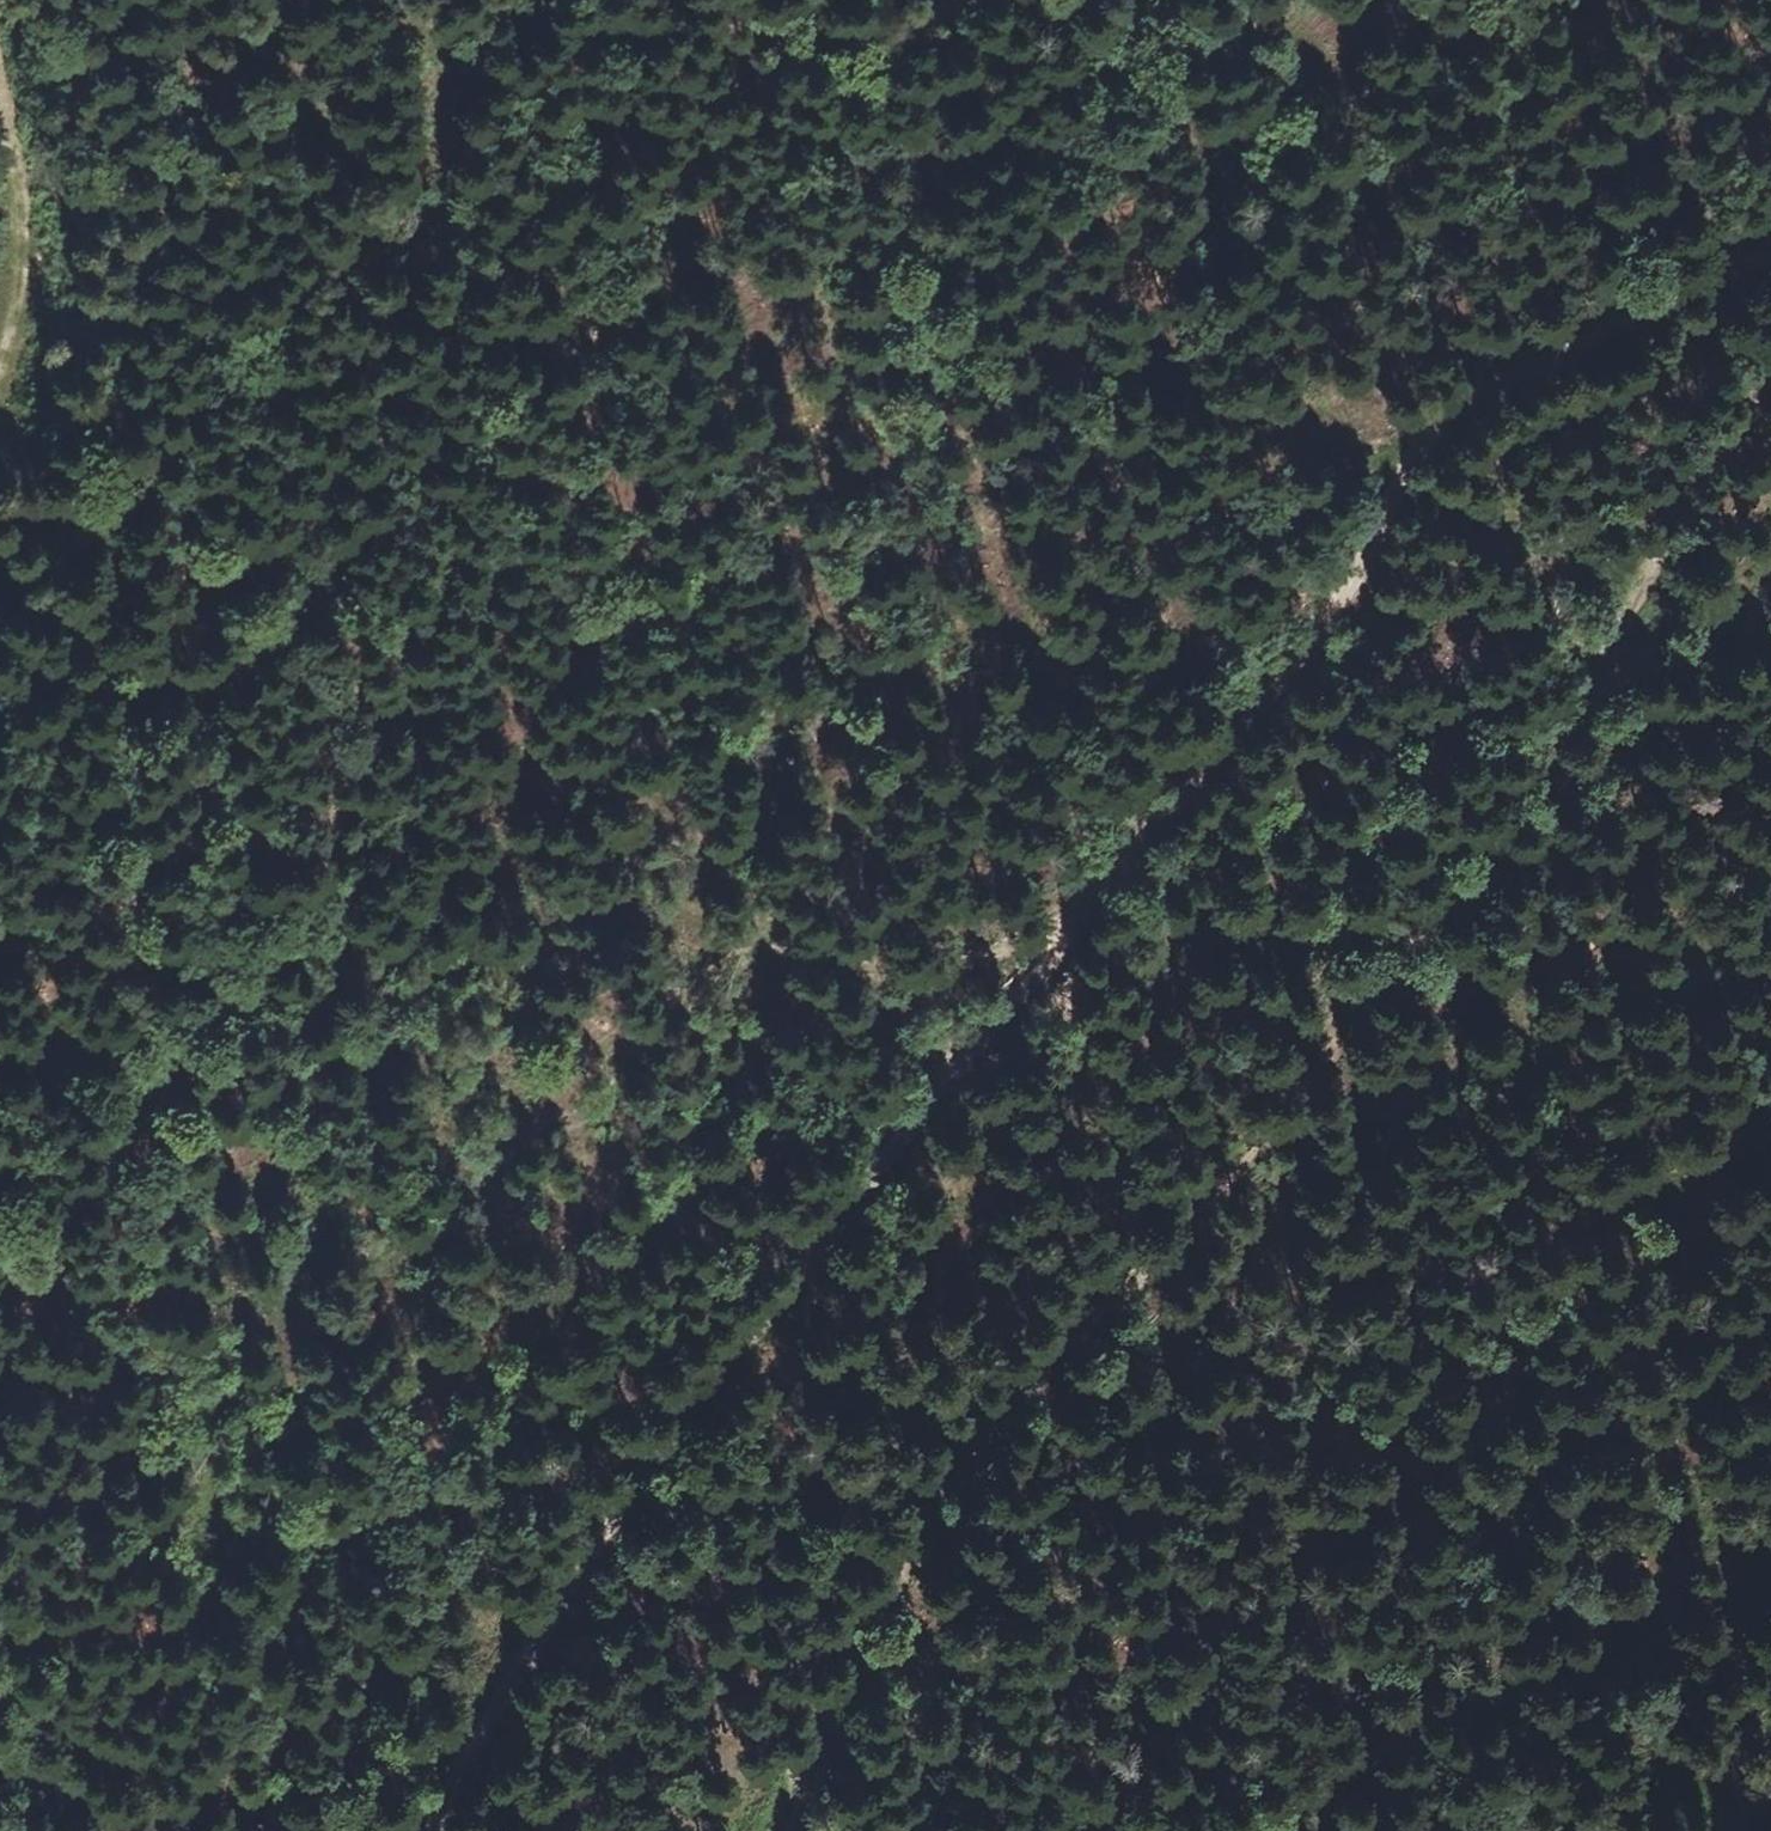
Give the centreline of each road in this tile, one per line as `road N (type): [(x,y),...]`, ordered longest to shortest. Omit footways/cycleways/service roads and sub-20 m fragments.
road 1 (track): [(1770,250),(1454,405),(1391,492),(1368,551),(1242,721),(1092,887),(836,1233),(611,1513),(426,1830)]
road 2 (track): [(0,159),(13,231),(0,384)]

